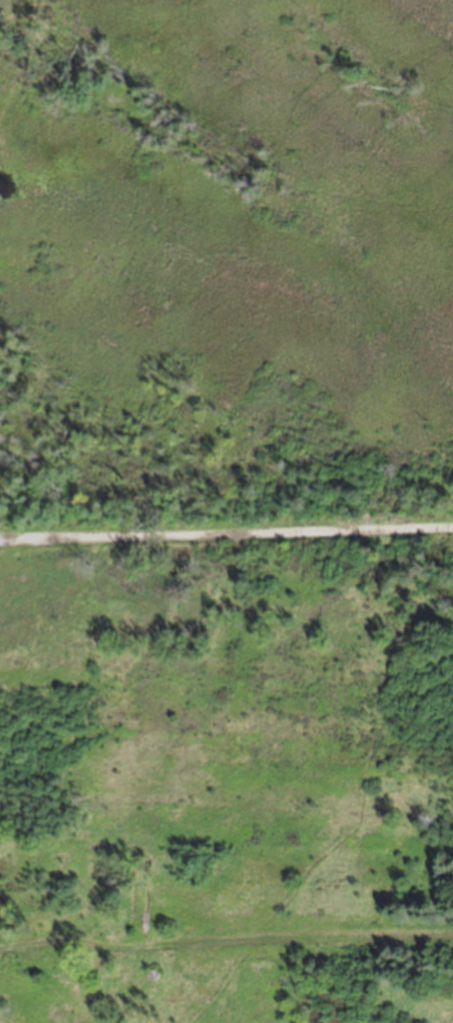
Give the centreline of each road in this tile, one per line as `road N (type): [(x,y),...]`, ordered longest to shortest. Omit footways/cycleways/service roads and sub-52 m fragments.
road 1 (residential): [(0,542),(452,529)]

